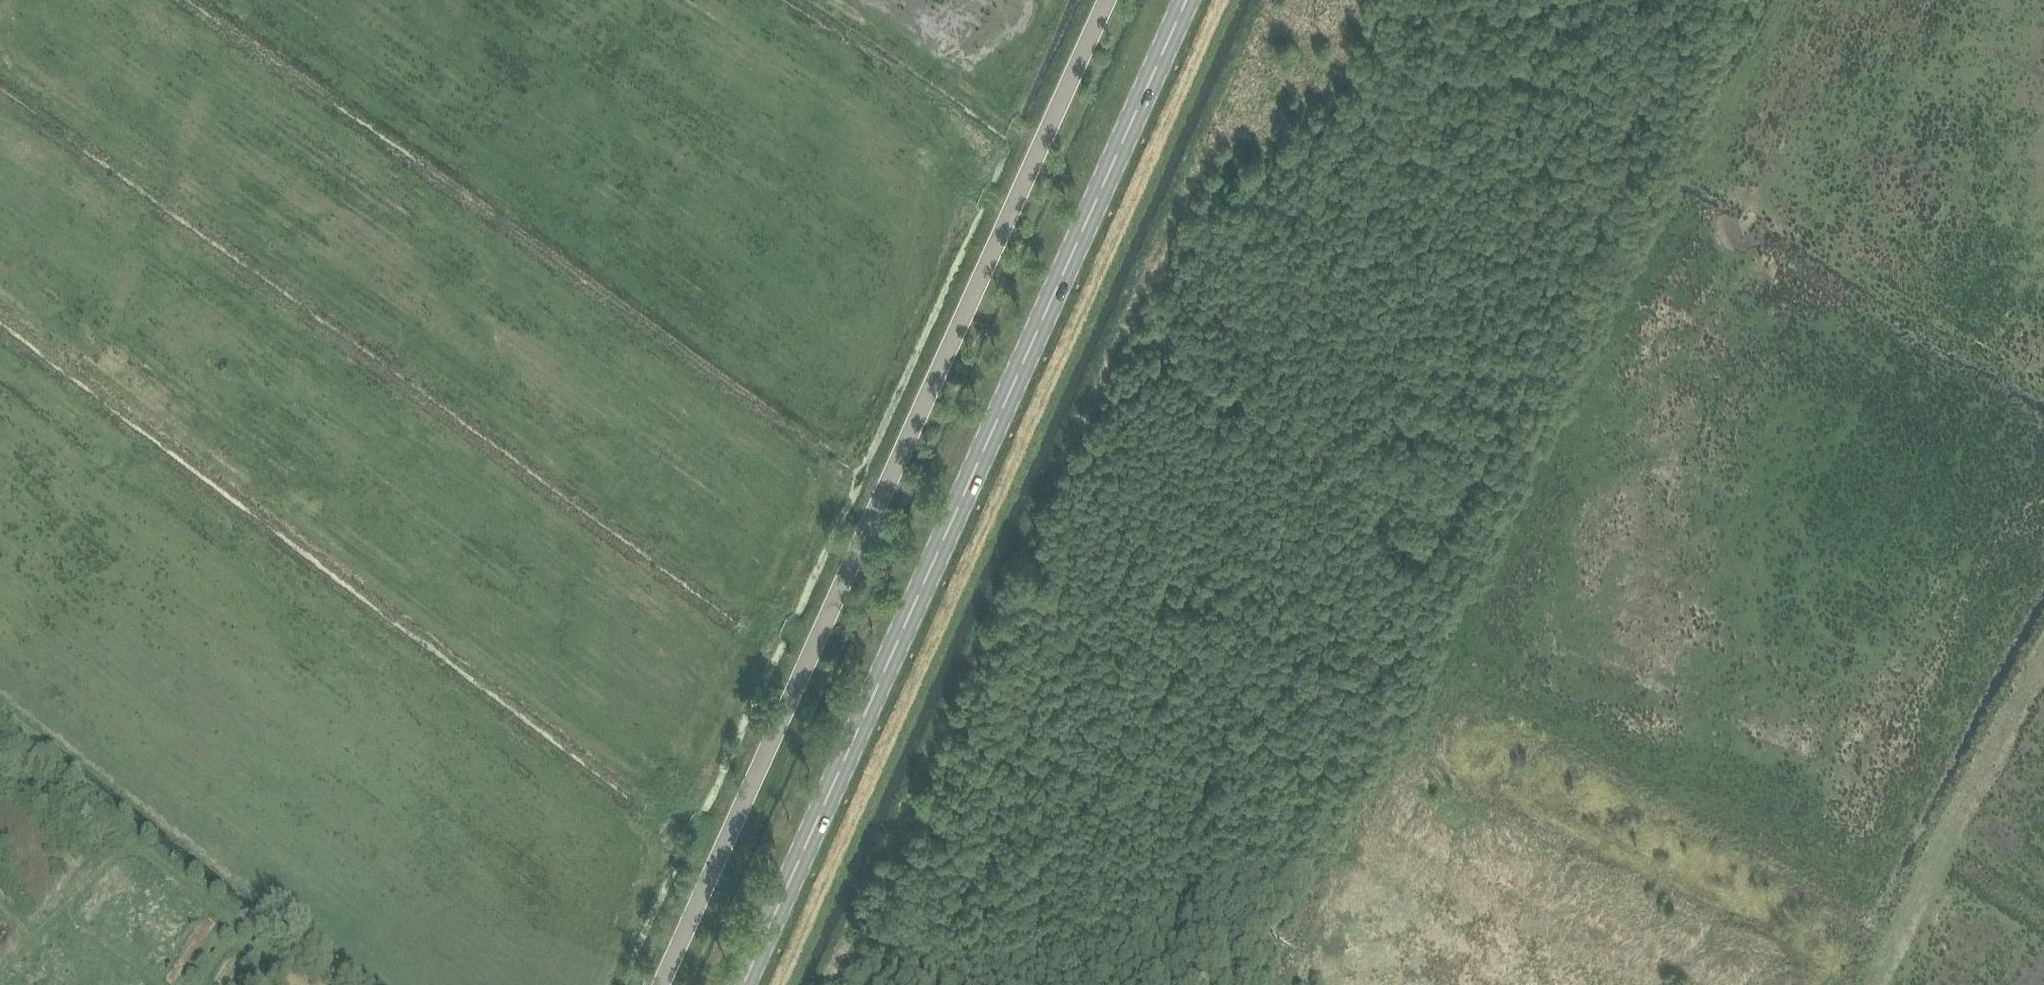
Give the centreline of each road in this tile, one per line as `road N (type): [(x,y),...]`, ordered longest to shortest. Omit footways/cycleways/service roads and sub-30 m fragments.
road 1 (secondary): [(744,984),(1188,0)]
road 2 (unclassified): [(661,984),(1105,0)]

